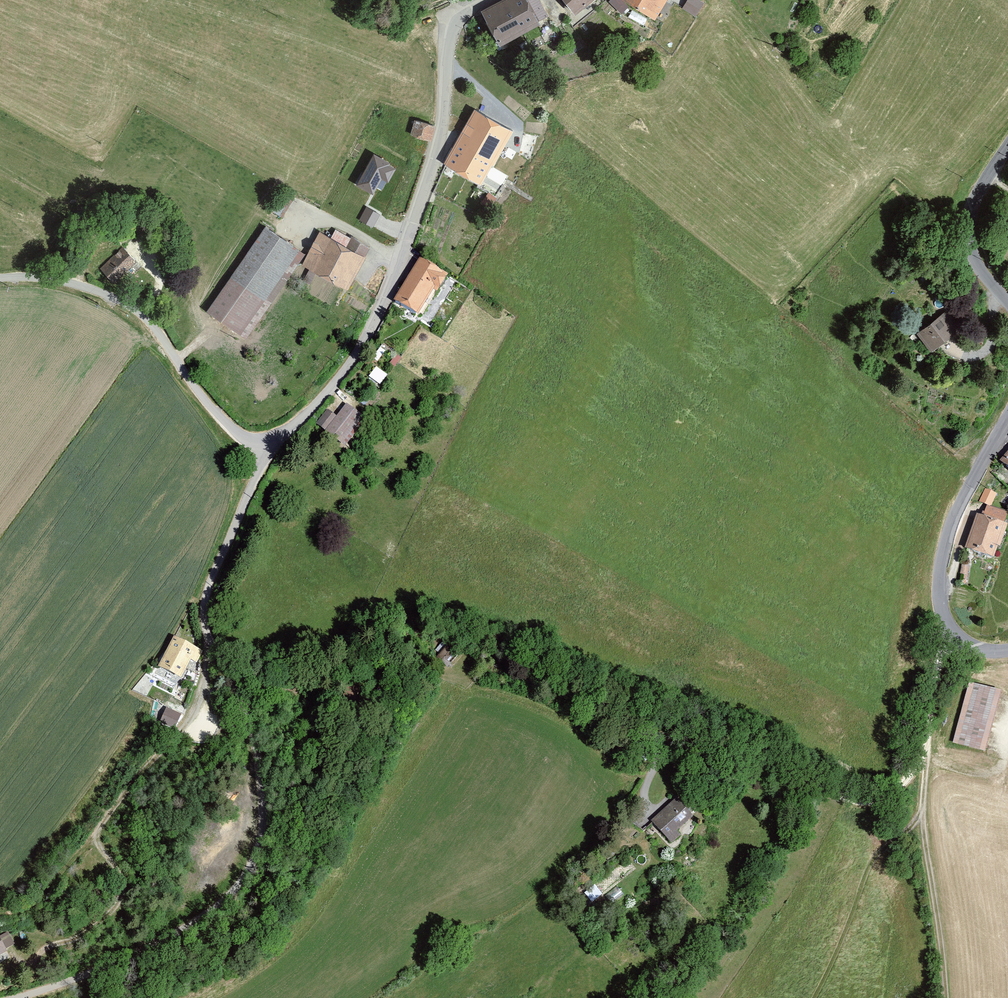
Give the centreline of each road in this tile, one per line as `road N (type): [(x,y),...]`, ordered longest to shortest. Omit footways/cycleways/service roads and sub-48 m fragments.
road 1 (unclassified): [(18,997),(166,940),(220,906),(254,863),(264,833),(261,776),(245,712),(206,613),(266,449)]
road 2 (unclassified): [(266,449),(337,385),(370,334),(438,146),(452,29),(489,0)]
road 3 (track): [(226,665),(325,699),(424,671),(545,708),(618,782),(655,772)]
road 4 (track): [(39,958),(54,943),(87,936),(122,899),(124,882),(97,833),(196,708),(209,635)]
road 5 (unclassified): [(0,280),(61,282),(132,309),(221,420),(266,449)]
road 6 (unclassified): [(1007,421),(950,527),(939,585),(953,631),(972,646),(1007,651)]
road 7 (track): [(947,997),(942,908),(925,827),(928,756)]
road 8 (unclassified): [(1007,148),(977,194),(969,225),(982,272),(1007,302)]

